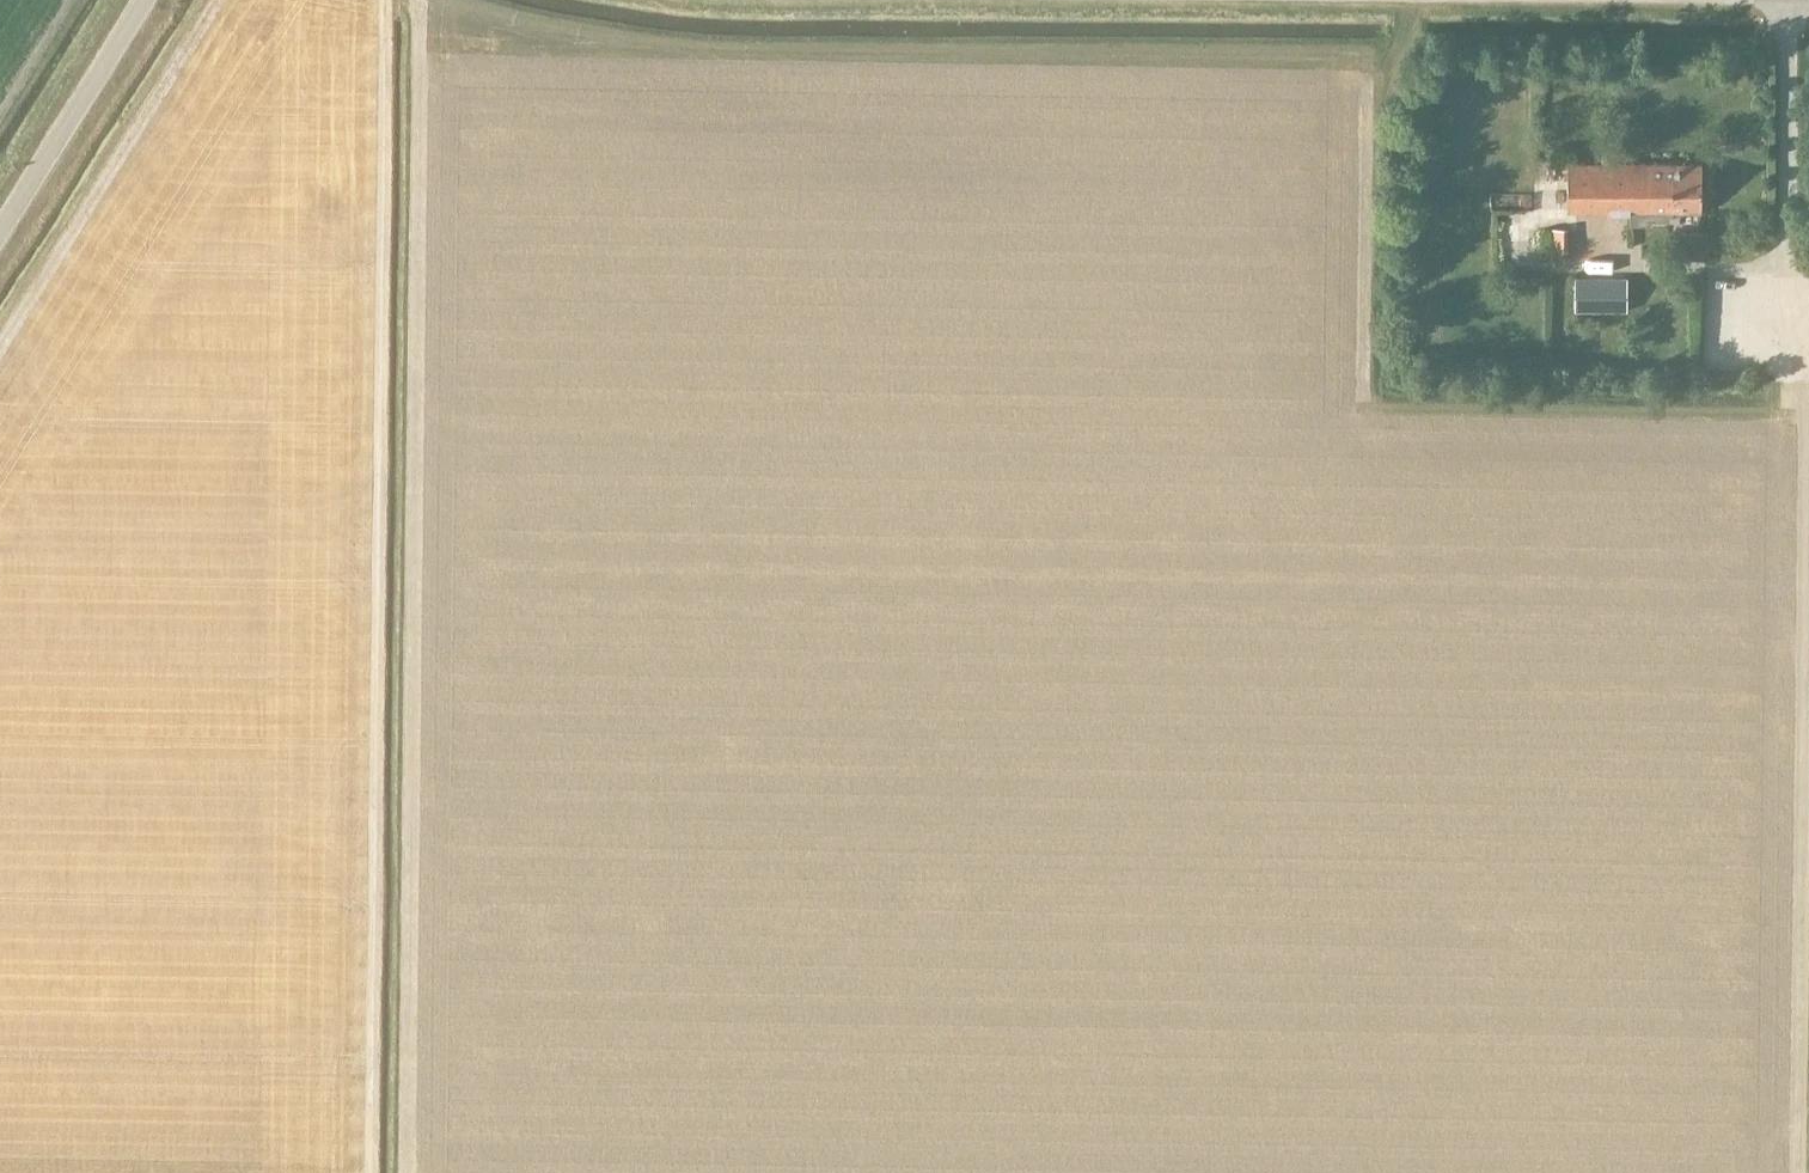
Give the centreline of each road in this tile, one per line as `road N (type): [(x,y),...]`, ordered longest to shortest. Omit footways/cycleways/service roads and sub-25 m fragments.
road 1 (unclassified): [(0,228),(142,0)]

